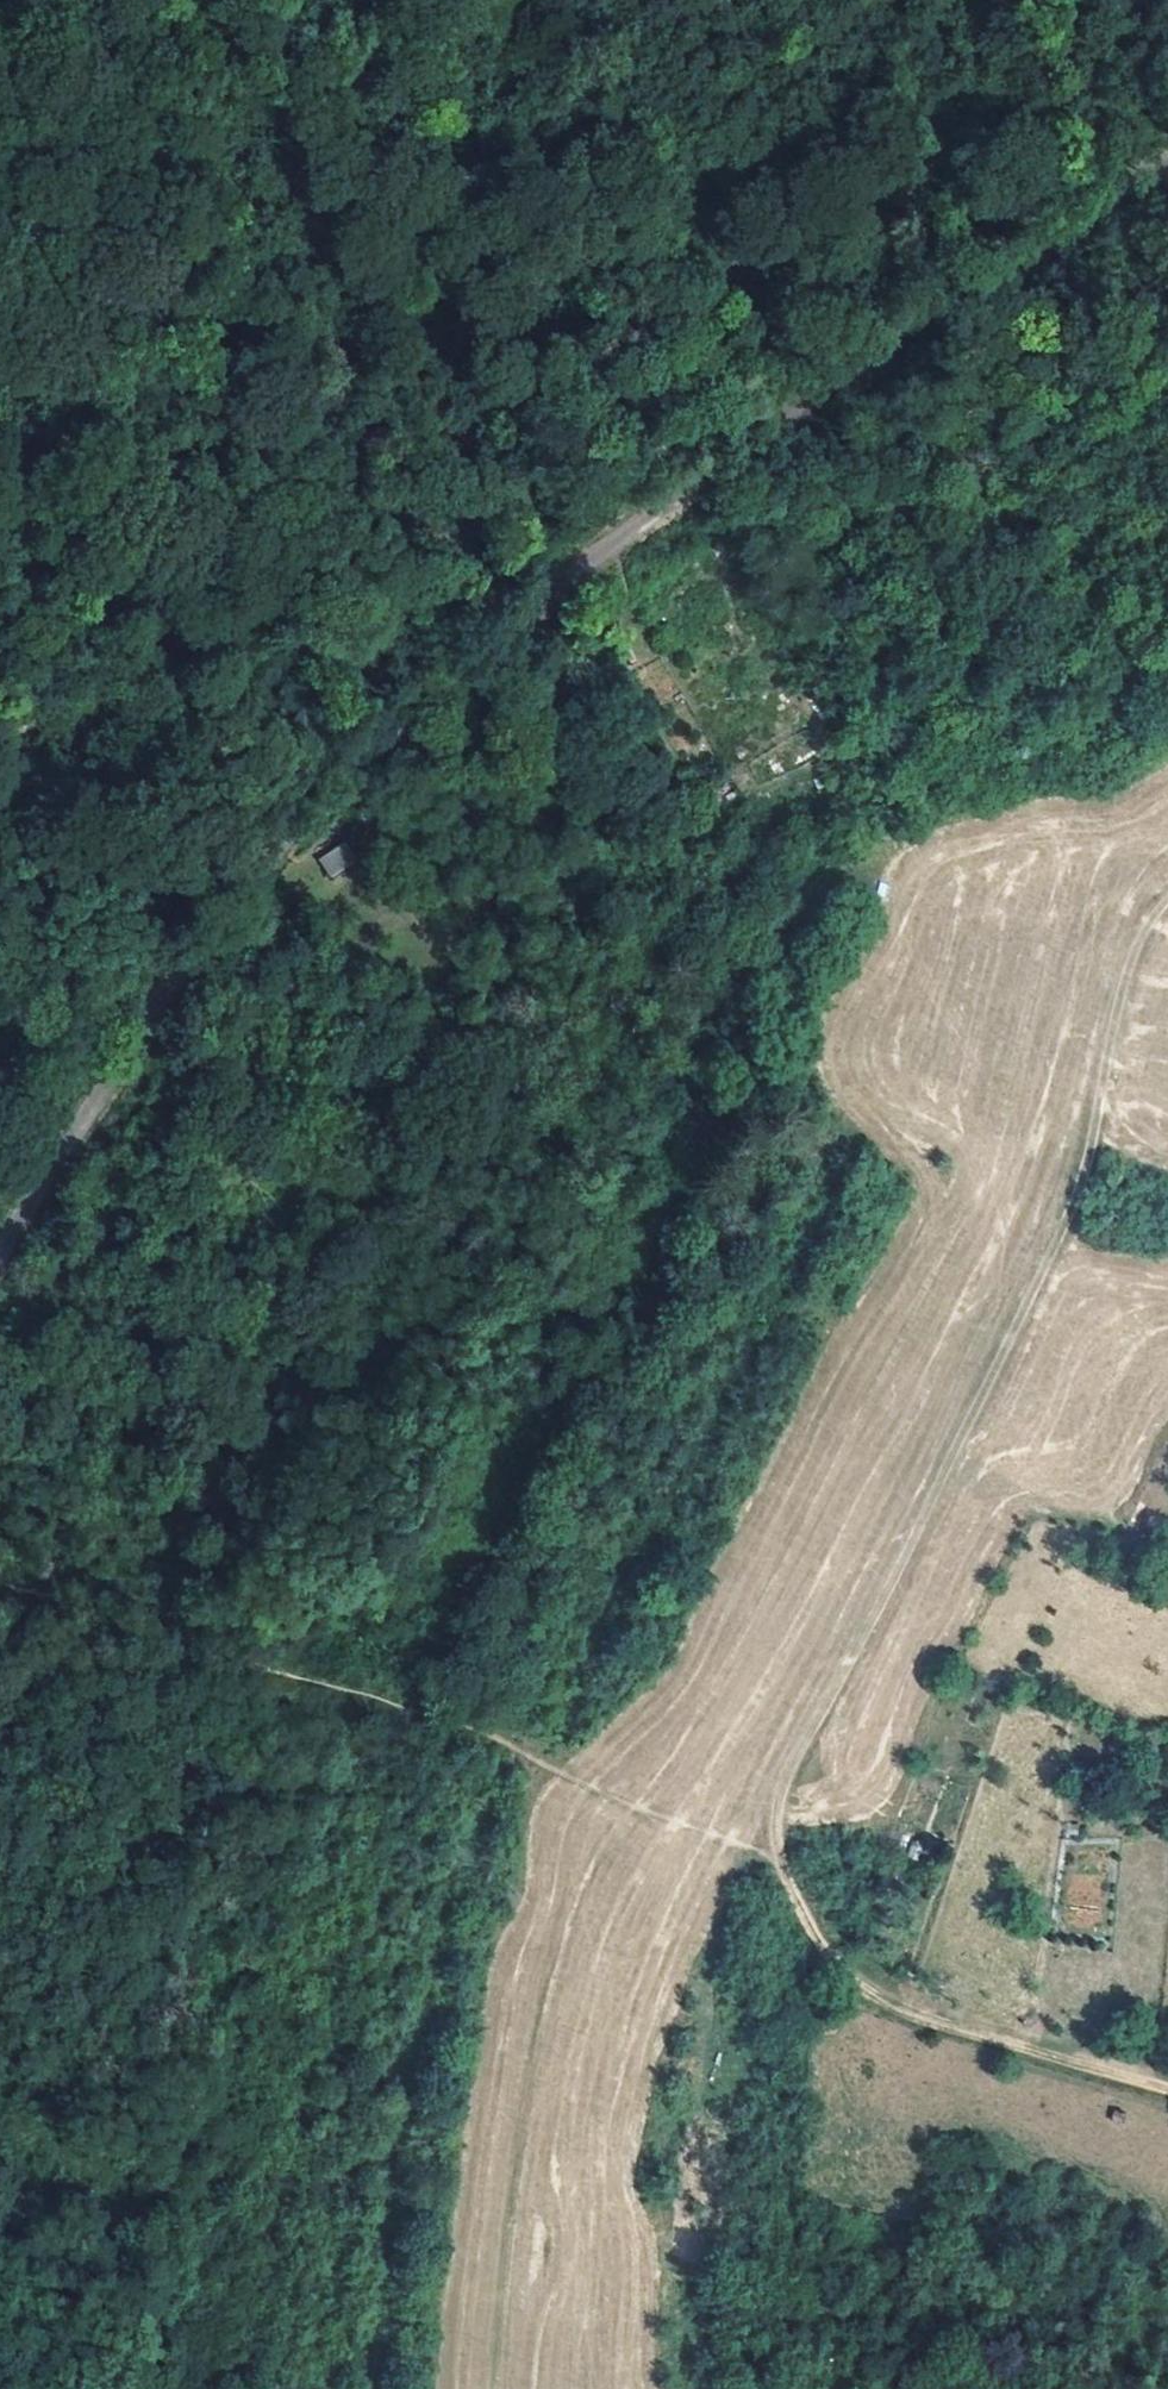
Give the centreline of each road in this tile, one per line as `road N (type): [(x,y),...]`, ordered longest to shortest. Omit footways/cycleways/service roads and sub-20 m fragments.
road 1 (unclassified): [(0,1254),(195,956),(290,833),(561,578),(1002,261),(1167,169)]
road 2 (track): [(1167,893),(1128,957),(1064,1223),(779,1797),(774,1829),(812,1938),(850,1988),(885,2010),(1167,2087)]
road 3 (track): [(777,1852),(640,1806),(443,1715),(0,1571)]
road 4 (track): [(777,1852),(745,1964),(724,2146)]

